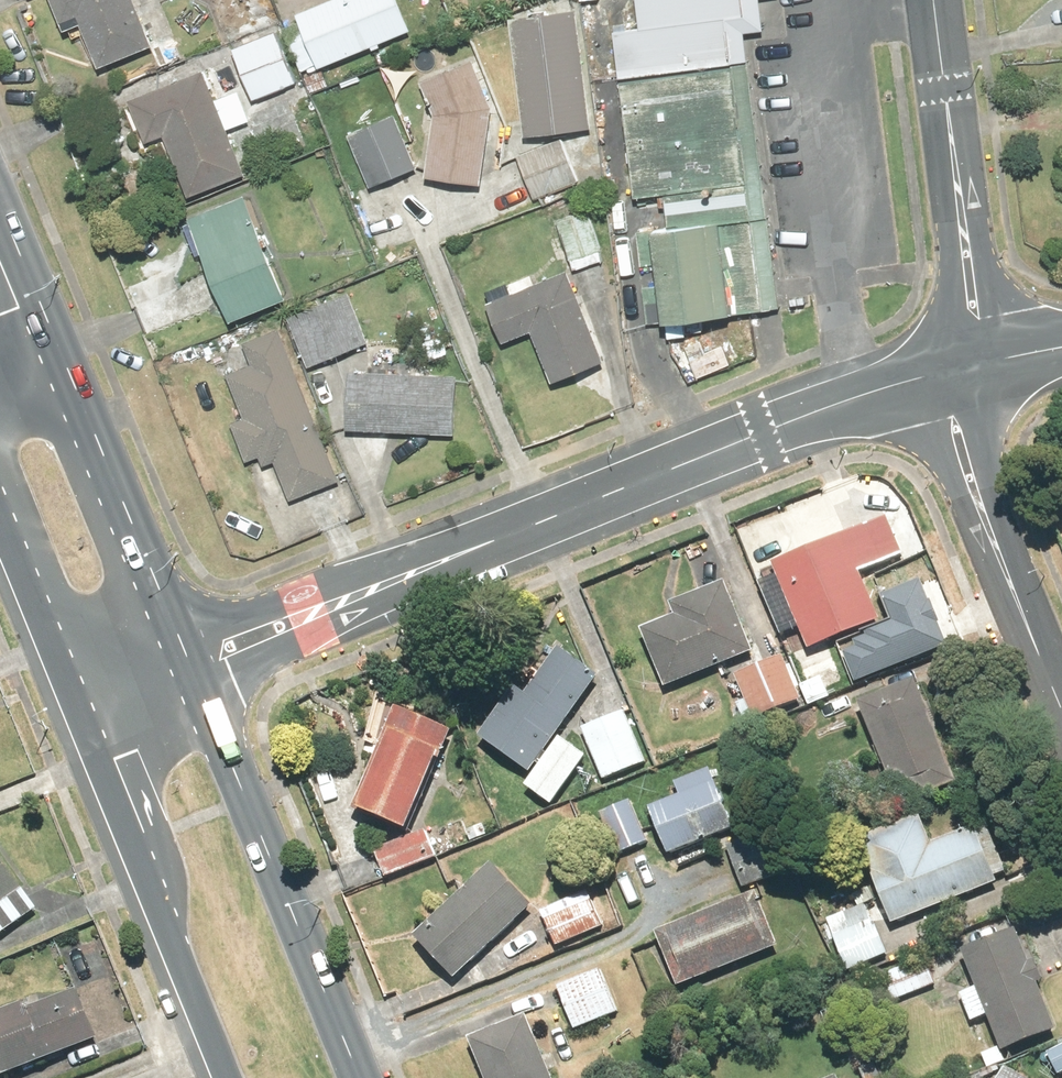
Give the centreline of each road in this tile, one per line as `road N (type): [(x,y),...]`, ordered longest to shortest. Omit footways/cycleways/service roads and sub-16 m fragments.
road 1 (tertiary): [(186,663),(927,380)]
road 2 (primary): [(186,663),(357,1077)]
road 3 (primary): [(228,1077),(77,698)]
road 4 (tertiary): [(982,360),(932,0)]
road 5 (residential): [(927,380),(1061,707)]
road 6 (primary): [(71,389),(186,663)]
road 7 (primary): [(77,698),(0,507)]
road 8 (primary): [(0,224),(71,389)]

